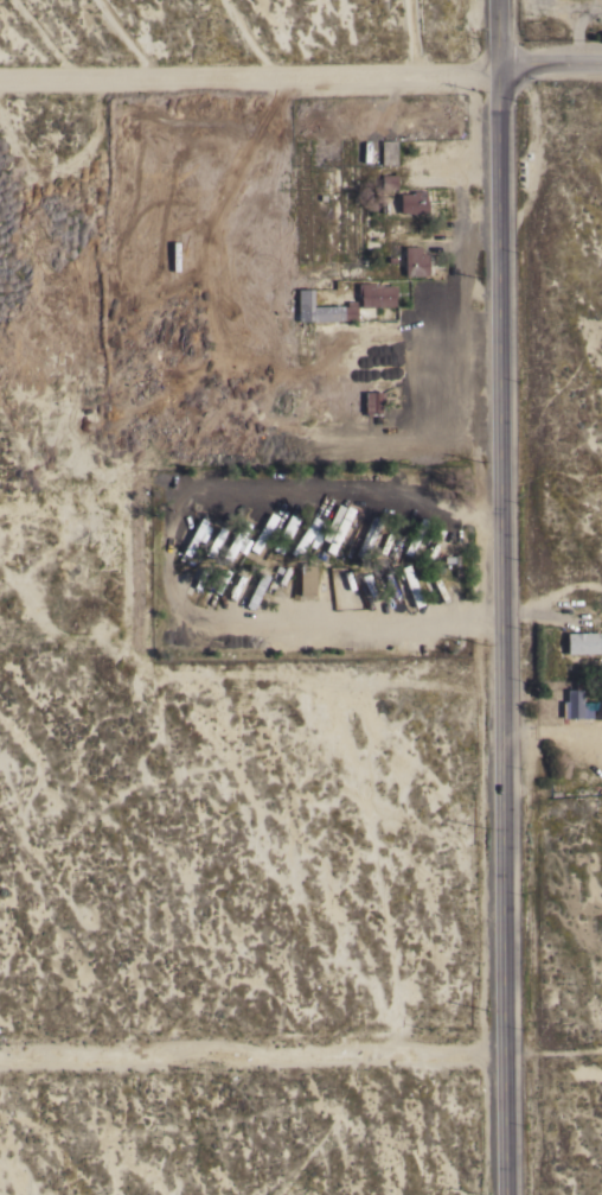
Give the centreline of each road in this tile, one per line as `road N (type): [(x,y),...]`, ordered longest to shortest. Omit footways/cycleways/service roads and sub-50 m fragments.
road 1 (tertiary): [(506,1194),(503,0)]
road 2 (residential): [(0,1064),(505,1057)]
road 3 (residential): [(504,75),(0,81)]

